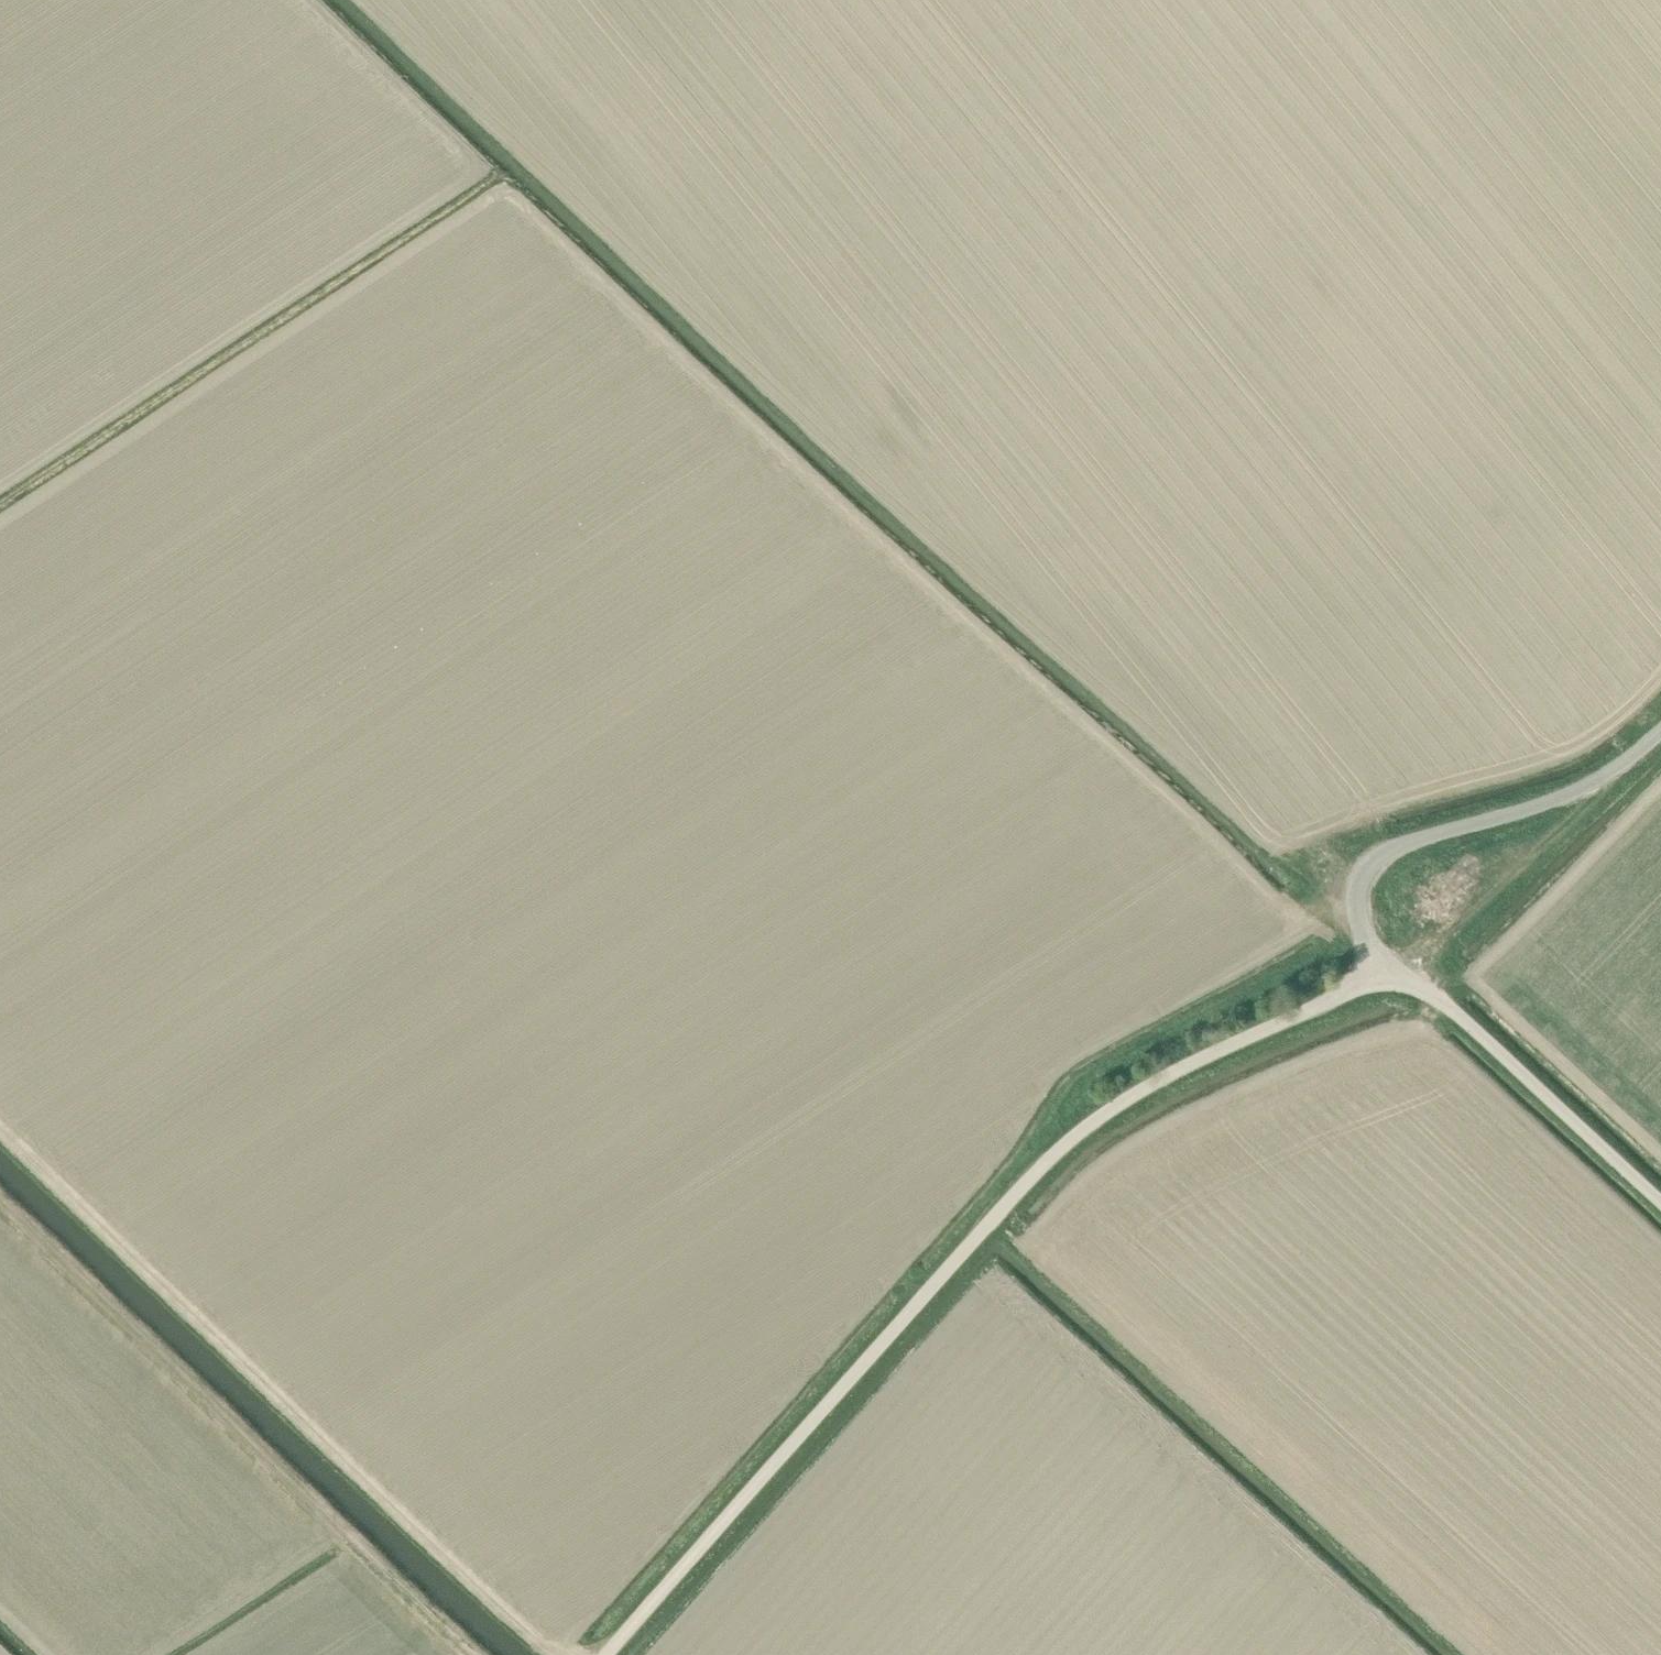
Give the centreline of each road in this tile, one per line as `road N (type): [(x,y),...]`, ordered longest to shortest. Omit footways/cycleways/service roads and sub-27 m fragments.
road 1 (unclassified): [(605,1654),(1059,1146),(1128,1096),(1222,1046),(1376,983)]
road 2 (unclassified): [(1376,983),(1353,897),(1370,861),(1572,791),(1660,729)]
road 3 (unclassified): [(1660,1201),(1435,995),(1376,983)]

